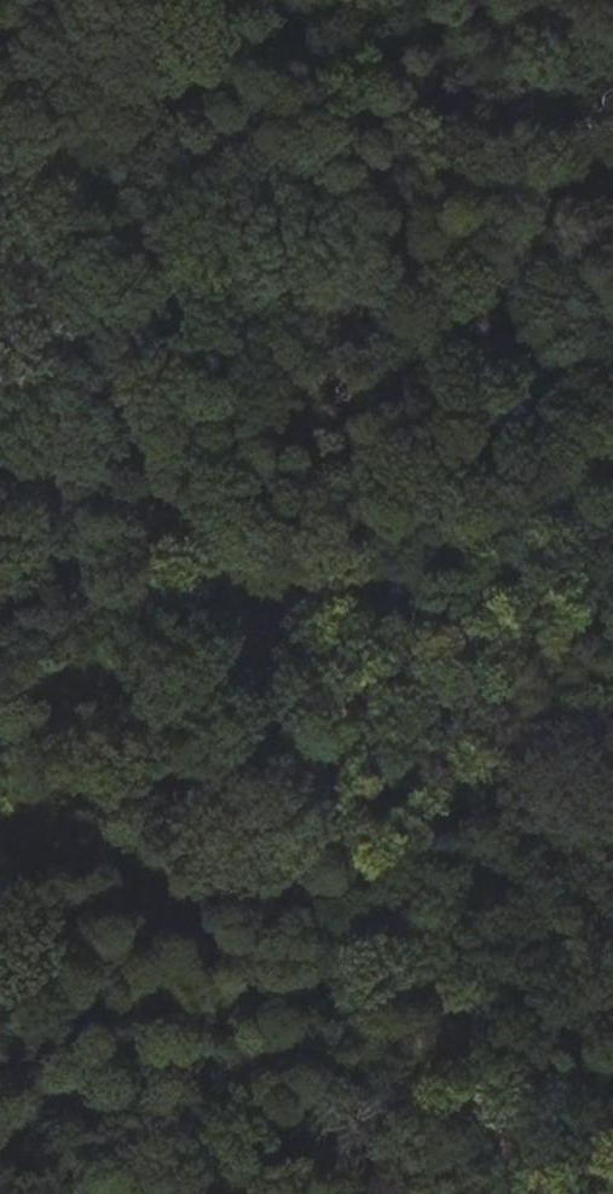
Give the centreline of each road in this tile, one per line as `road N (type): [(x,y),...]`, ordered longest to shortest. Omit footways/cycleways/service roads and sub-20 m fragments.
road 1 (track): [(226,589),(535,1193)]
road 2 (track): [(0,151),(226,589)]
road 3 (track): [(612,426),(226,589)]
road 4 (track): [(0,787),(226,589)]

